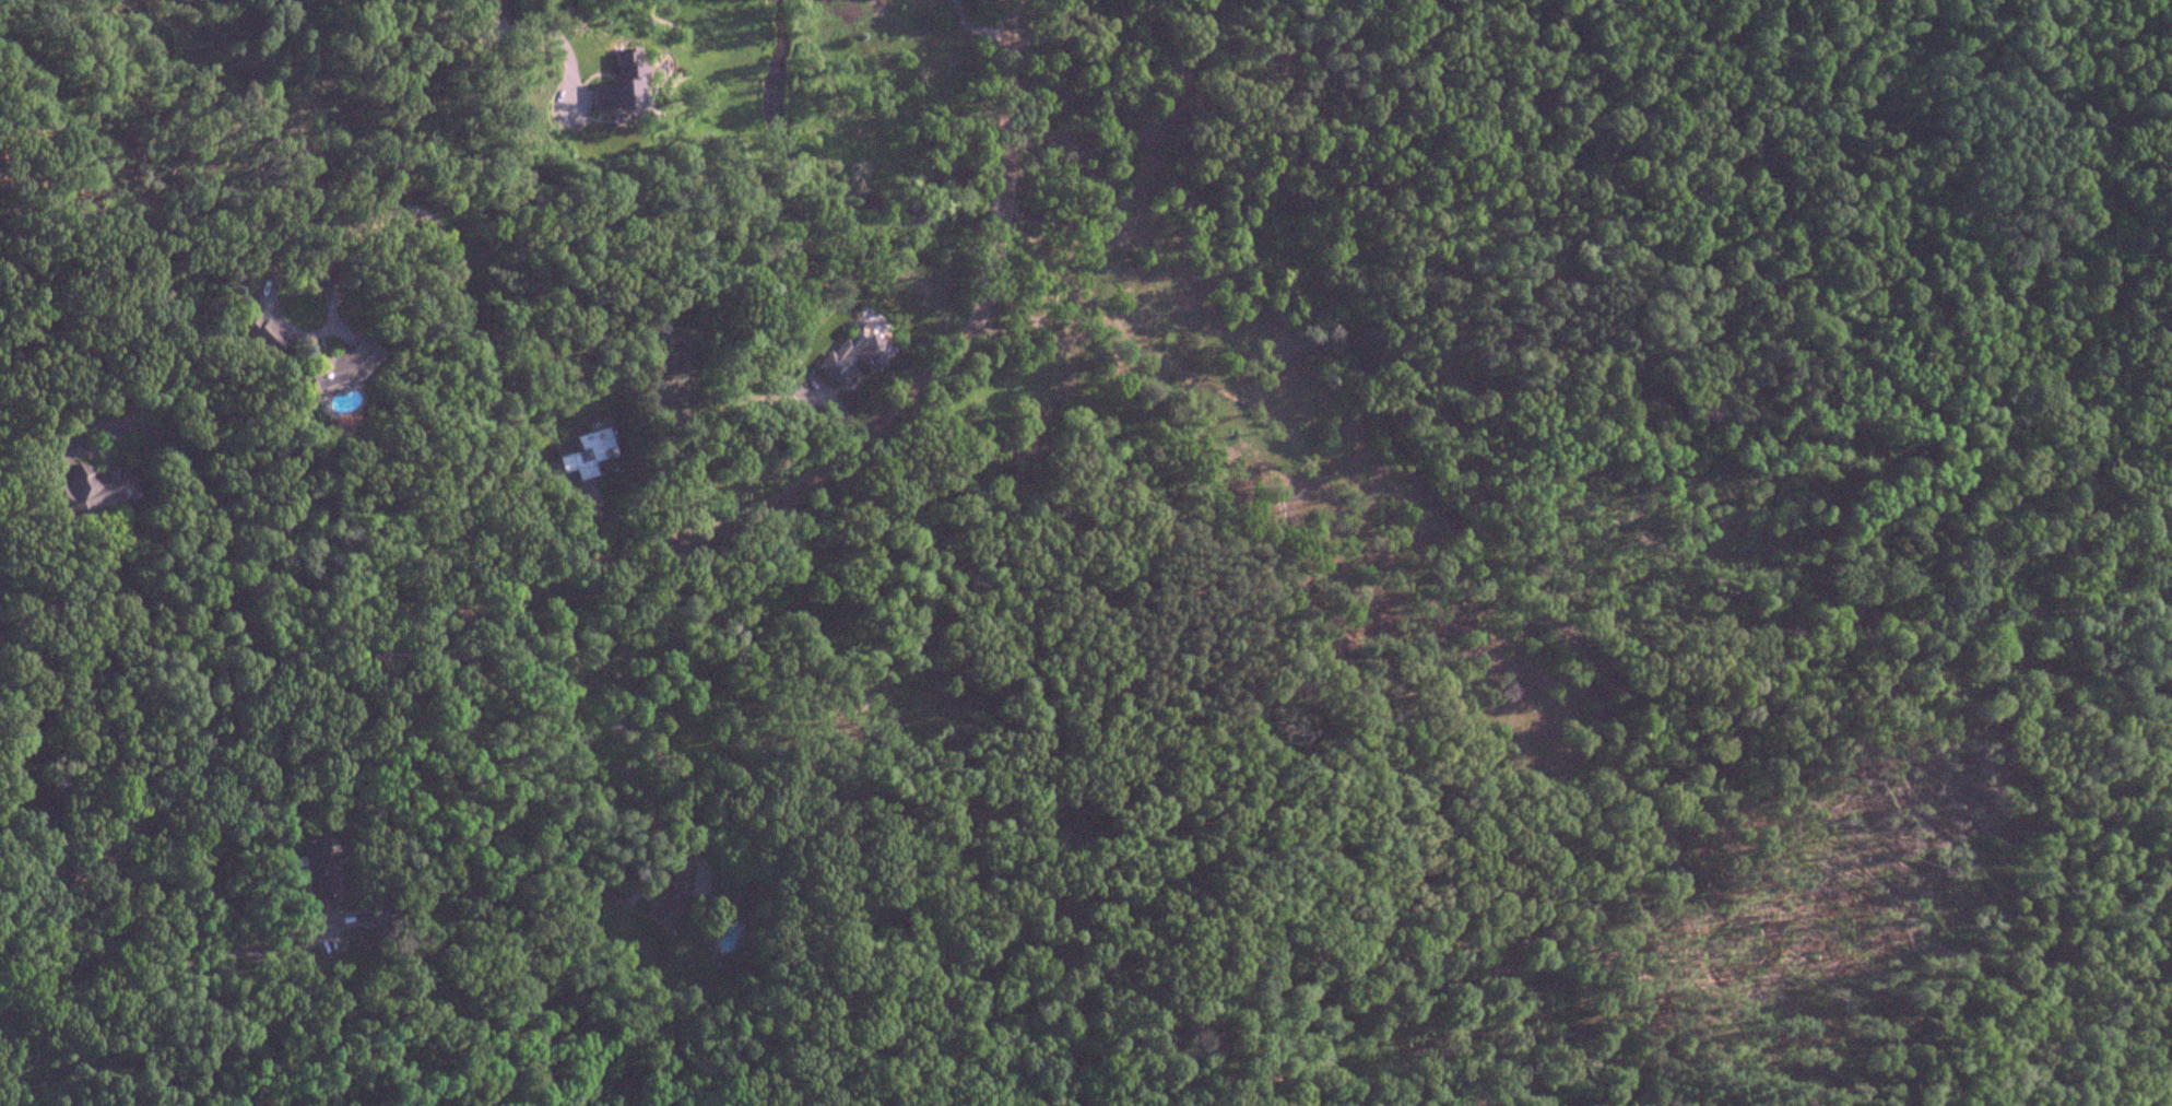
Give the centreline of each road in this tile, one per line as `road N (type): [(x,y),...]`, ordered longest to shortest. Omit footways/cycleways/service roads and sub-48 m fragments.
road 1 (residential): [(0,993),(185,790),(269,729),(474,607),(765,514),(968,343),(990,283),(999,217),(1010,0)]

